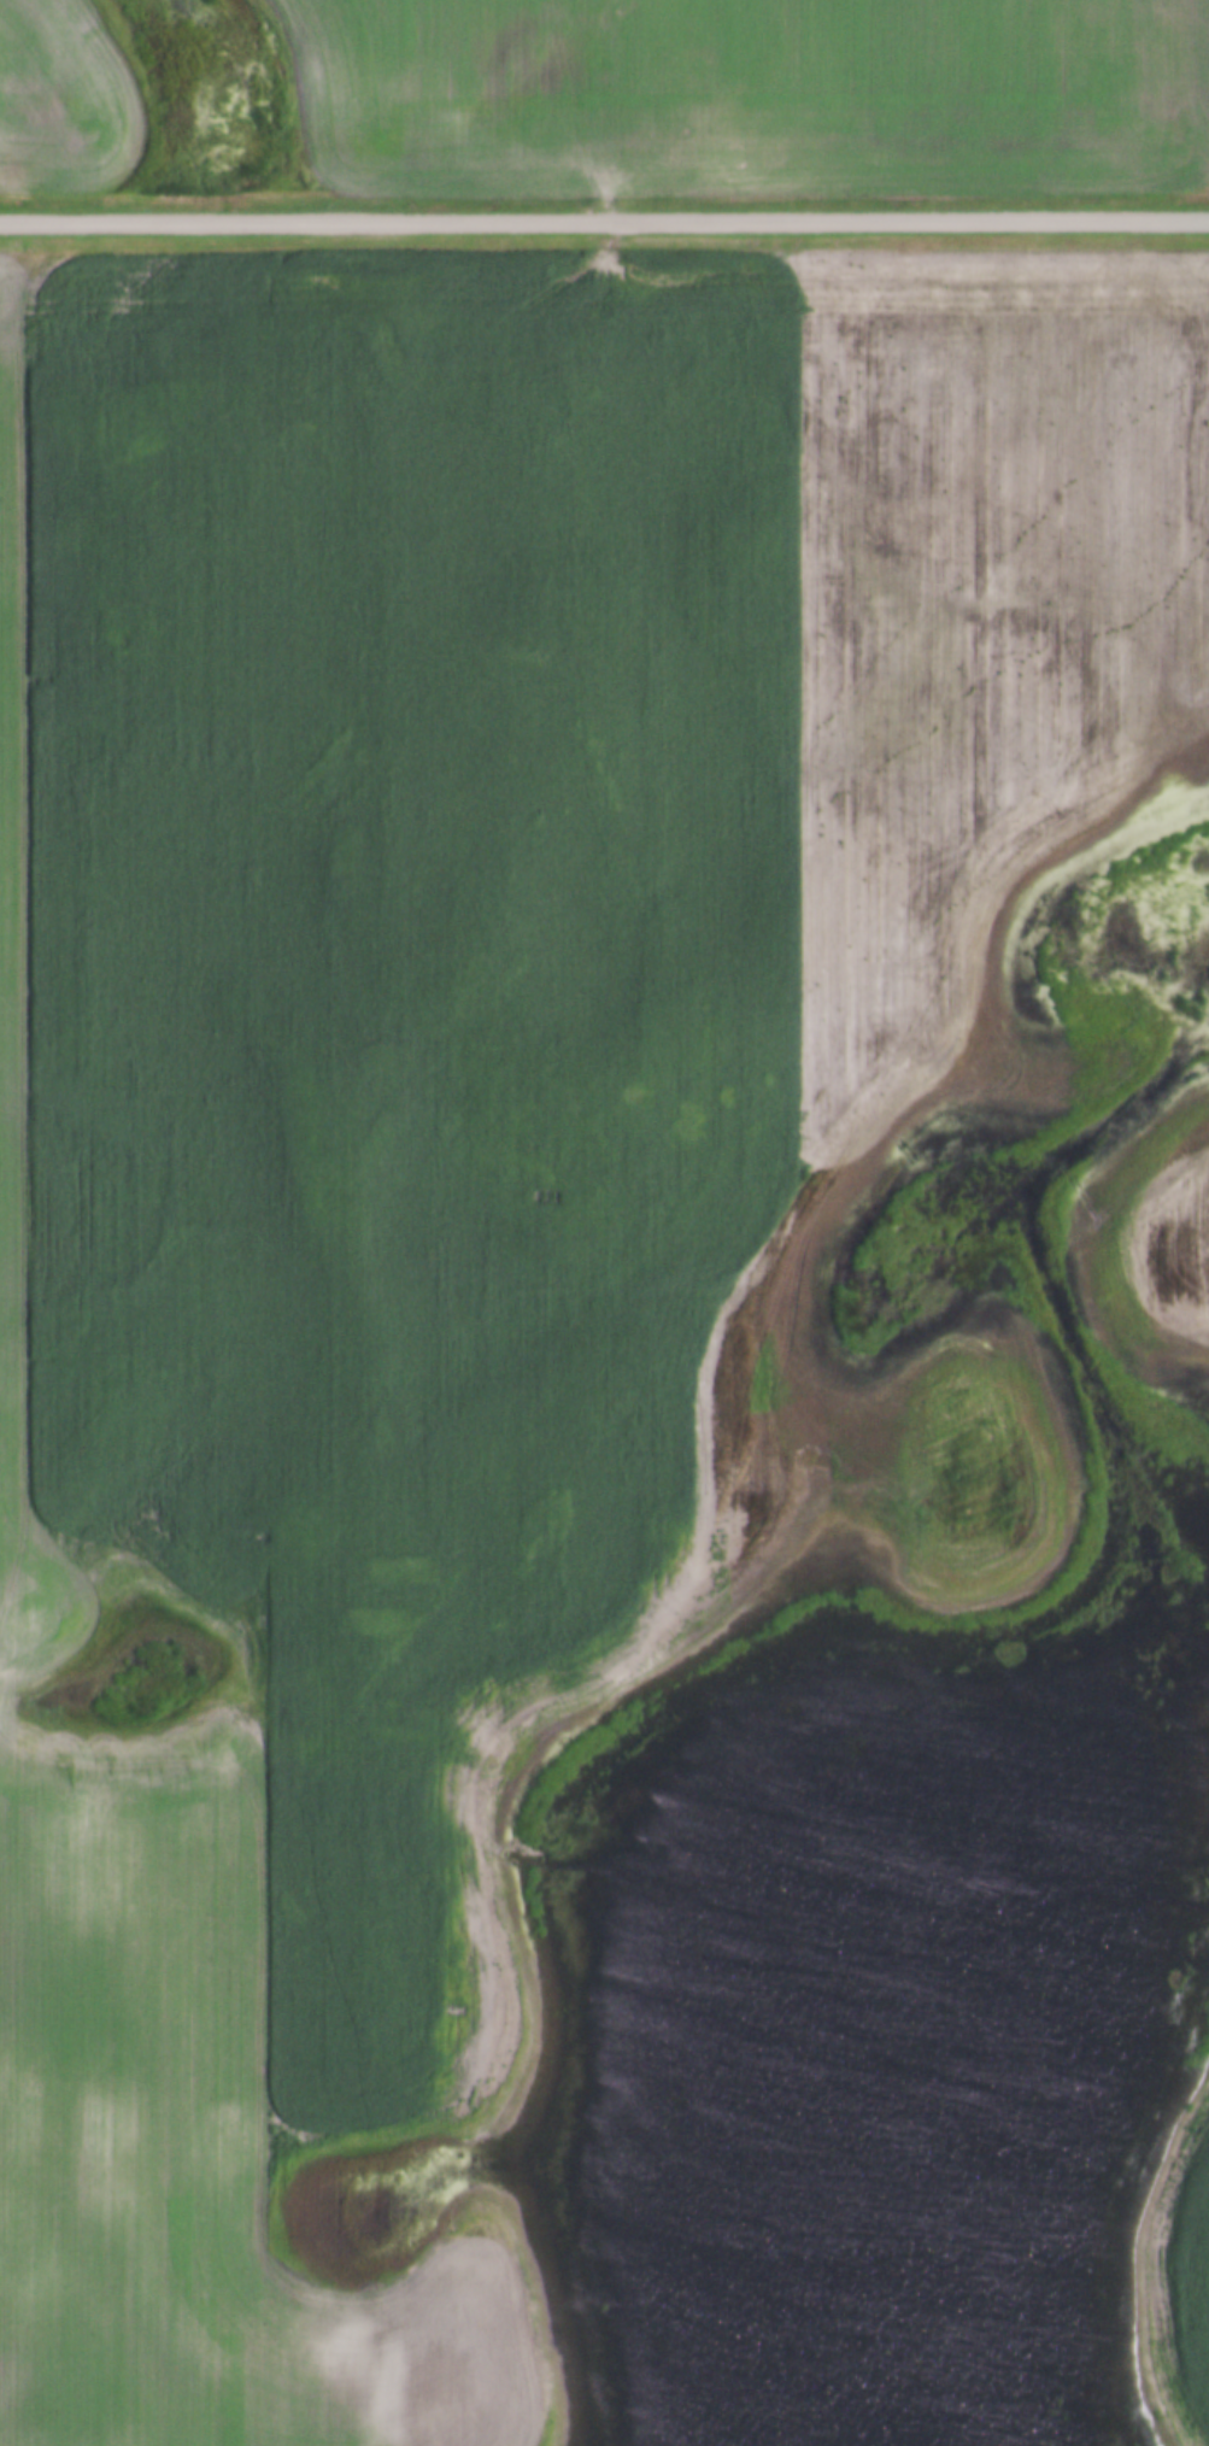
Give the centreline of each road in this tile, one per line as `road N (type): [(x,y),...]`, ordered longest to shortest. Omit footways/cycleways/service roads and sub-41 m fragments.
road 1 (residential): [(1208,217),(0,217)]

